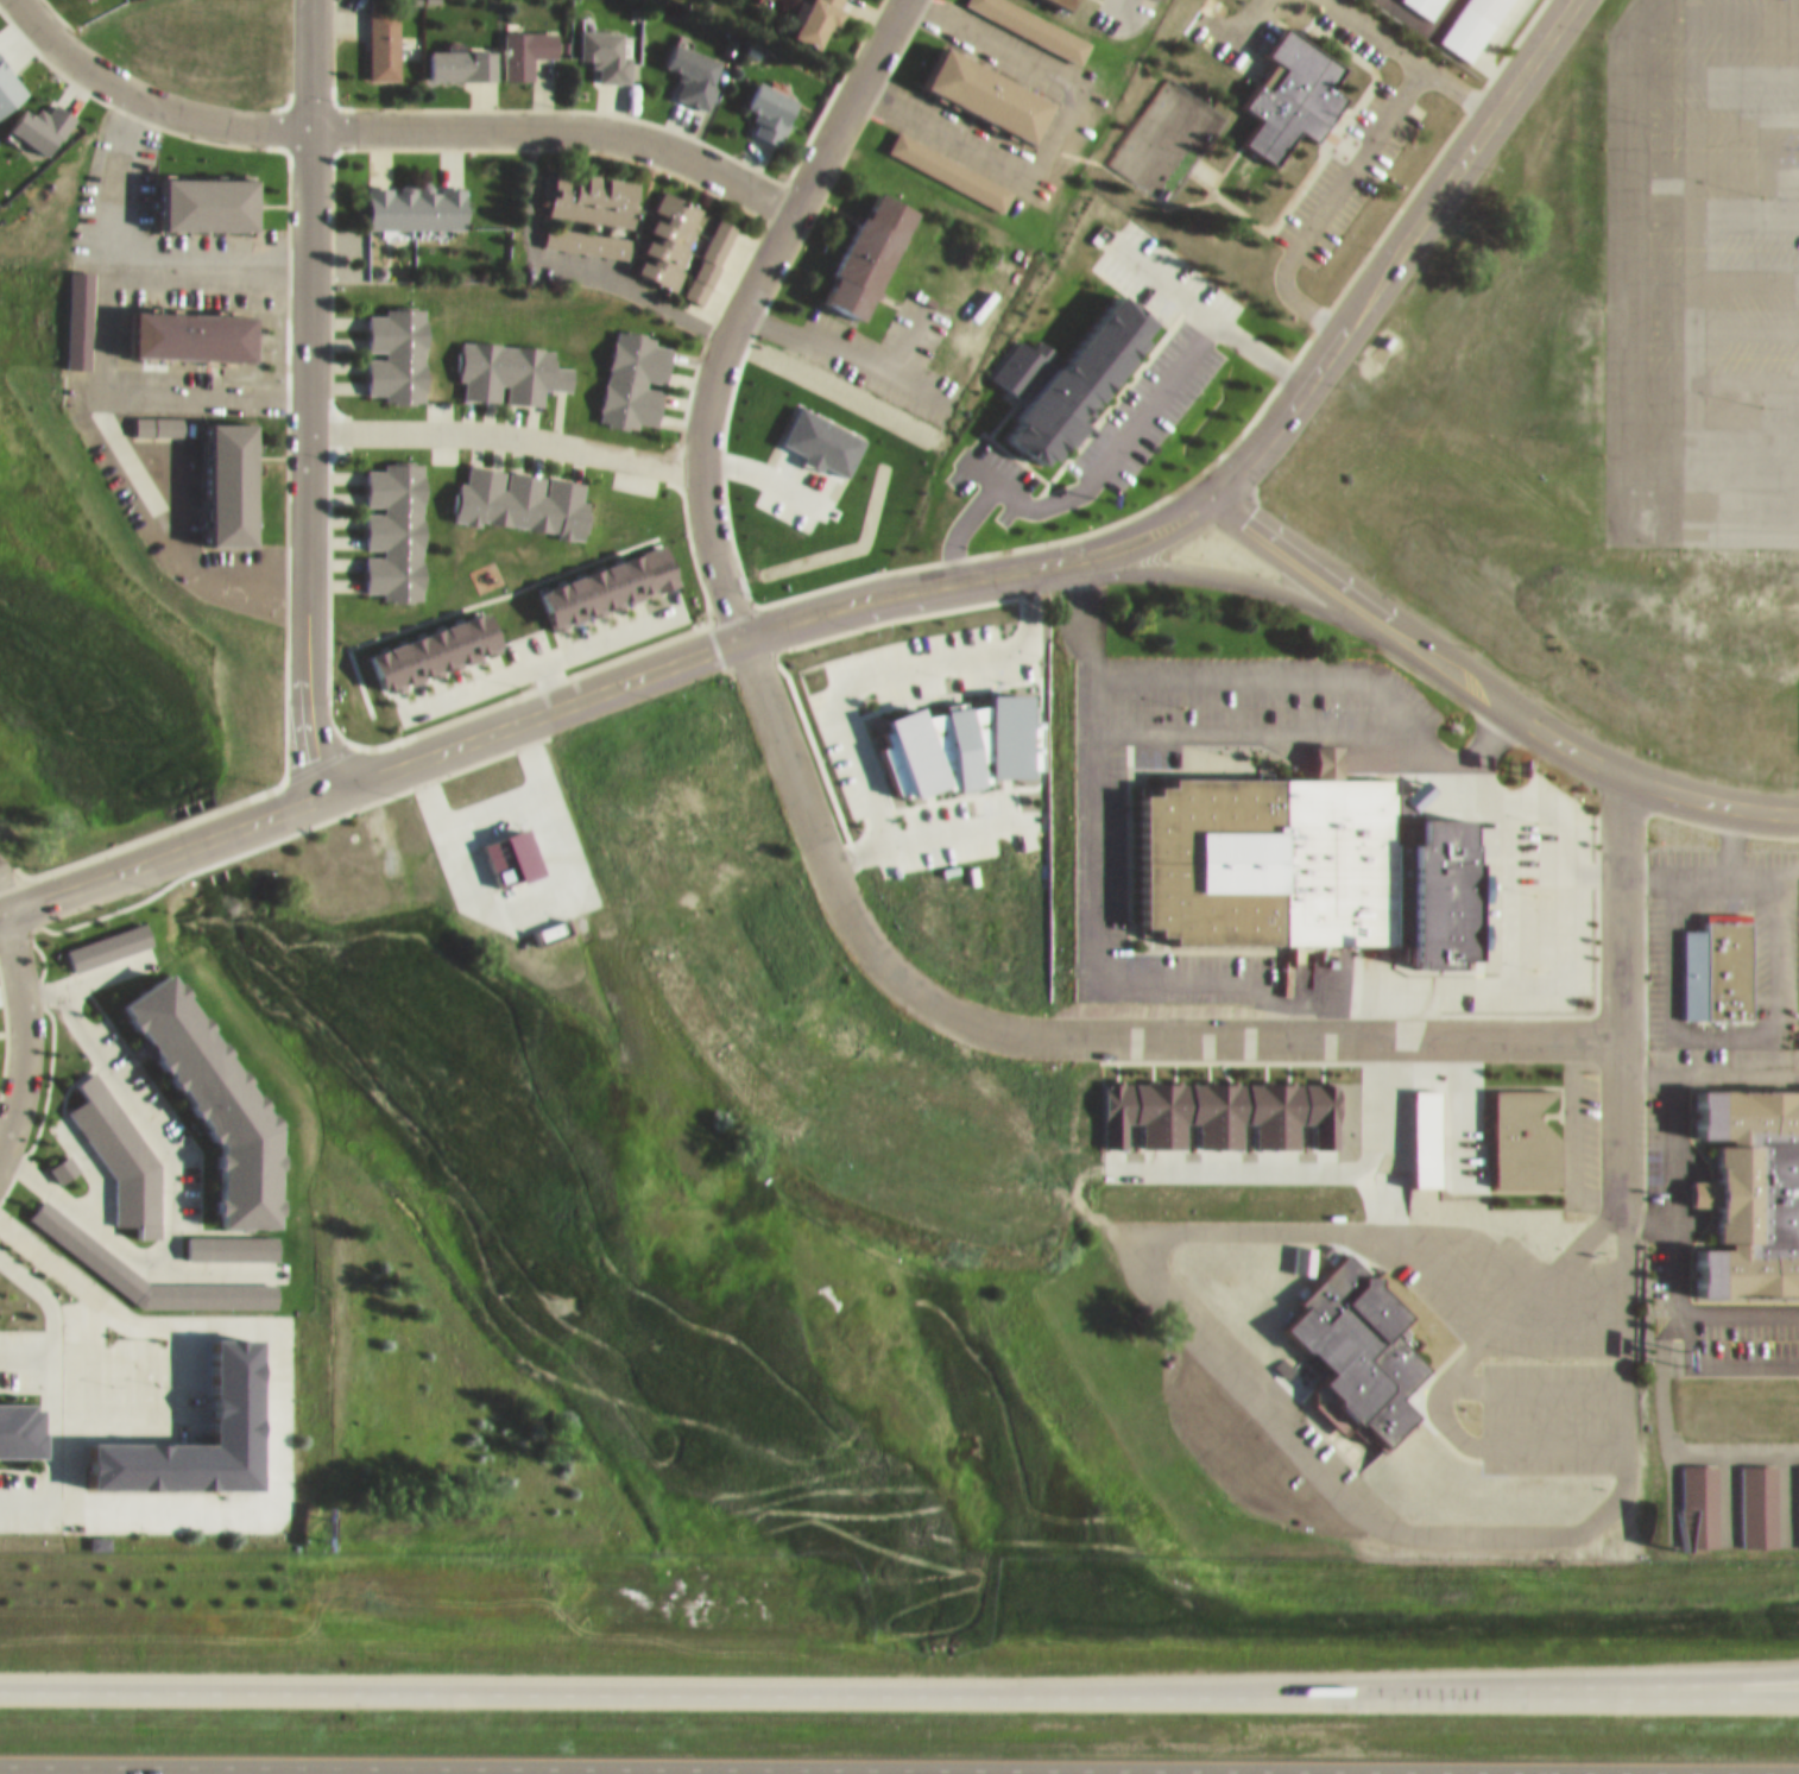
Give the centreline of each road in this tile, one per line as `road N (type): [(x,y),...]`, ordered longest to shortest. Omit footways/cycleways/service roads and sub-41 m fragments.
road 1 (motorway): [(0,1752),(1798,1761)]
road 2 (motorway): [(1798,1687),(0,1678)]
road 3 (residential): [(1620,1028),(1035,1027),(943,1000),(892,966),(854,921),(739,630)]
road 4 (residential): [(329,782),(311,734),(305,683),(311,0)]
road 5 (tertiary): [(1798,807),(1667,784),(1559,733),(1213,478)]
road 6 (residential): [(739,630),(703,514),(705,392),(732,308),(895,0)]
road 7 (residential): [(1213,478),(1283,405),(1564,0)]
road 8 (tertiary): [(923,579),(1088,560),(1207,566),(1333,601),(1472,676)]
road 9 (motorway): [(1798,1664),(1227,1684)]
road 10 (tertiary): [(739,630),(233,819)]
road 11 (tertiary): [(1213,478),(1116,537),(852,594),(739,630)]
road 12 (residential): [(788,202),(697,152),(613,124),(310,119)]
road 13 (residential): [(1631,770),(1617,826),(1620,1194)]
road 14 (motorway): [(1233,1757),(1567,1773)]
road 15 (residential): [(28,0),(75,50),(138,88),(207,113),(310,119)]
road 16 (residential): [(0,899),(27,1022),(20,1091),(0,1142)]
road 17 (tertiary): [(176,840),(0,899)]

